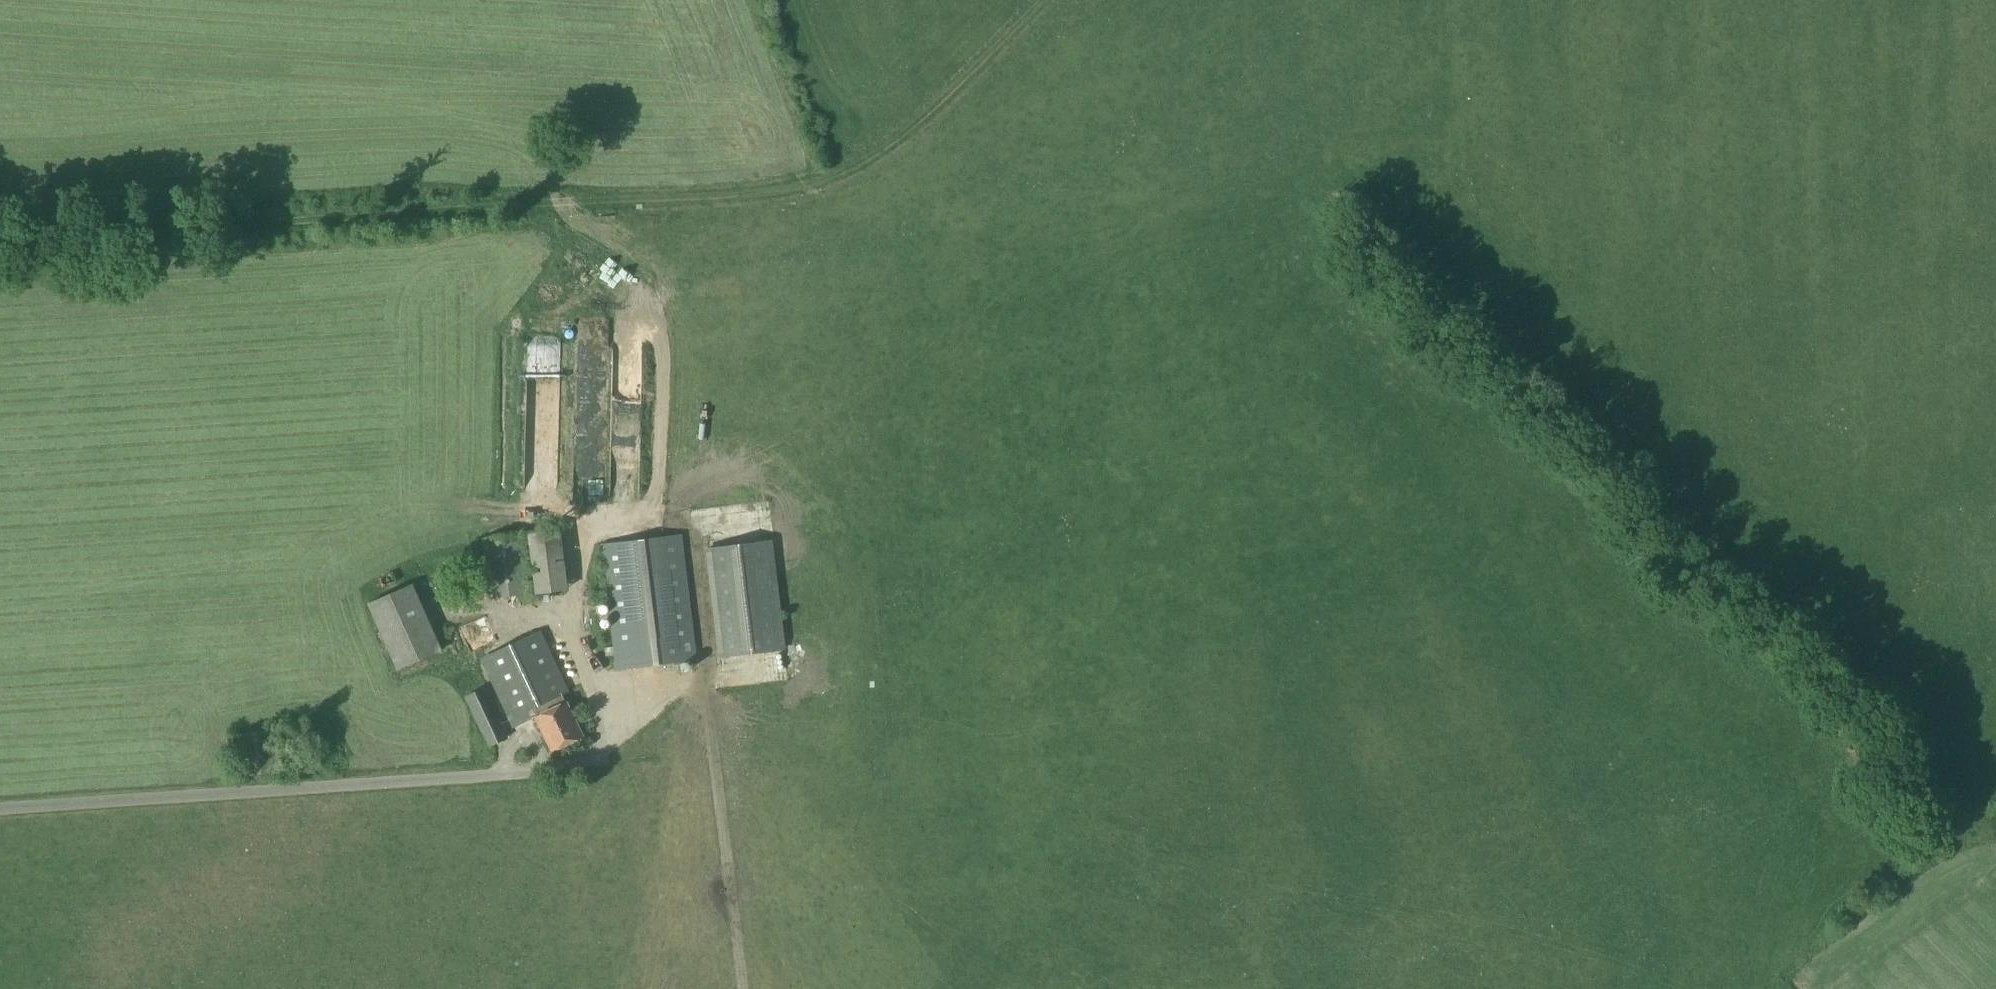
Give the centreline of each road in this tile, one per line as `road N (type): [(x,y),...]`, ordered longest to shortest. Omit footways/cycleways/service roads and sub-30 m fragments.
road 1 (track): [(0,240),(776,200),(863,169),(1043,0)]

